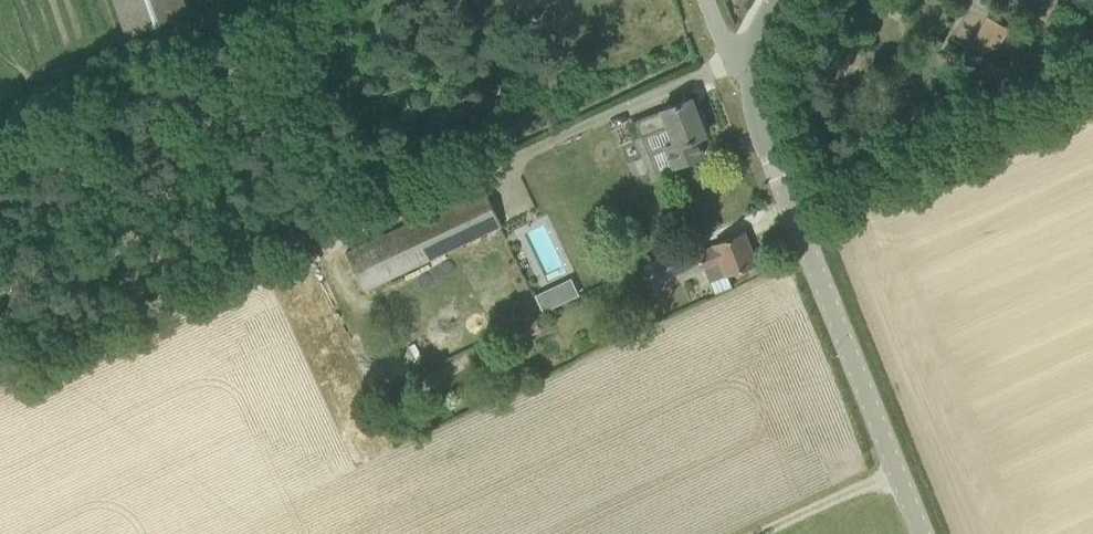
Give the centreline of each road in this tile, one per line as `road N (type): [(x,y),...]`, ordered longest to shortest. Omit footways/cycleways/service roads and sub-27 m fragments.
road 1 (tertiary): [(923,533),(756,110),(751,65)]

